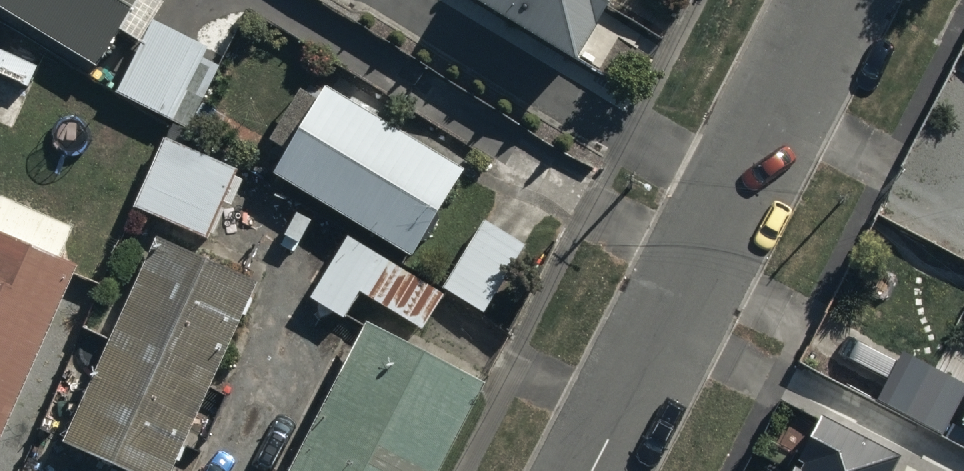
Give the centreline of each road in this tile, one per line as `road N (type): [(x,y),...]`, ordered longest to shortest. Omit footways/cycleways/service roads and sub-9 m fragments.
road 1 (residential): [(593,470),(836,0)]

